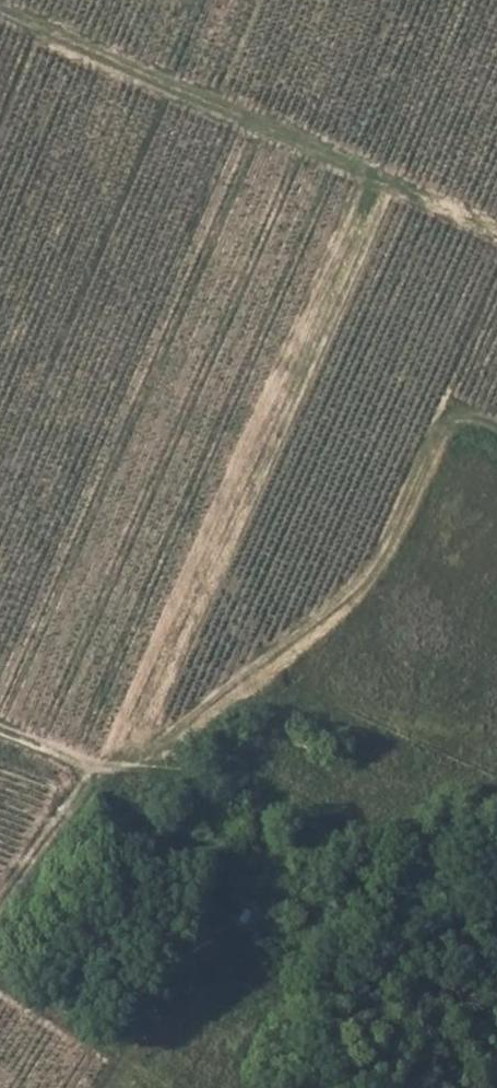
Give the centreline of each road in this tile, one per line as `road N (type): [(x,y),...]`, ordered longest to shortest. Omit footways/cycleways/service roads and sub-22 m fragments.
road 1 (track): [(496,432),(458,413),(445,421),(380,560),(330,611),(178,731),(81,765)]
road 2 (track): [(0,4),(242,125),(496,236)]
road 3 (track): [(0,895),(81,765),(0,733)]

